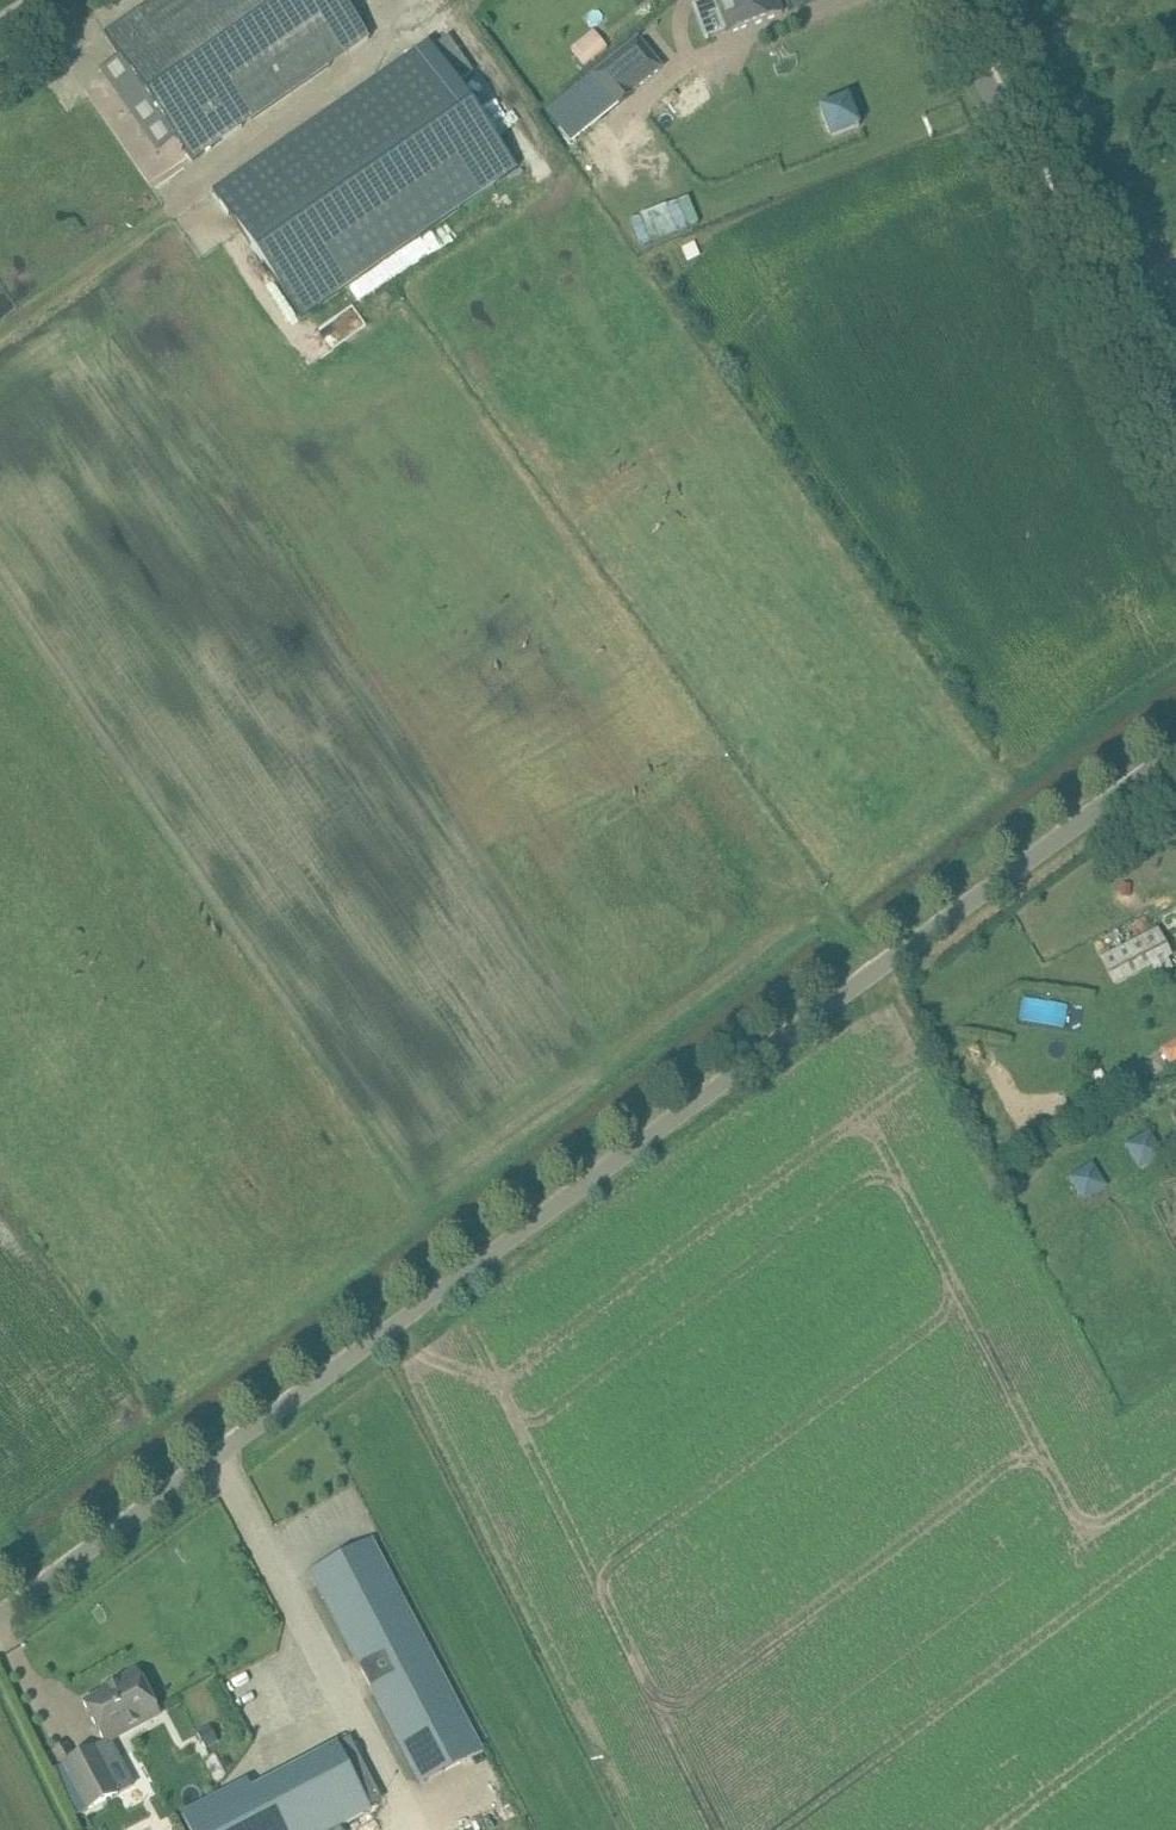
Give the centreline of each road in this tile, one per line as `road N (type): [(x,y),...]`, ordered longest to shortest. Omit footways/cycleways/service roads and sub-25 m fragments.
road 1 (unclassified): [(0,1614),(1175,753)]
road 2 (unclassified): [(1175,480),(937,0)]

